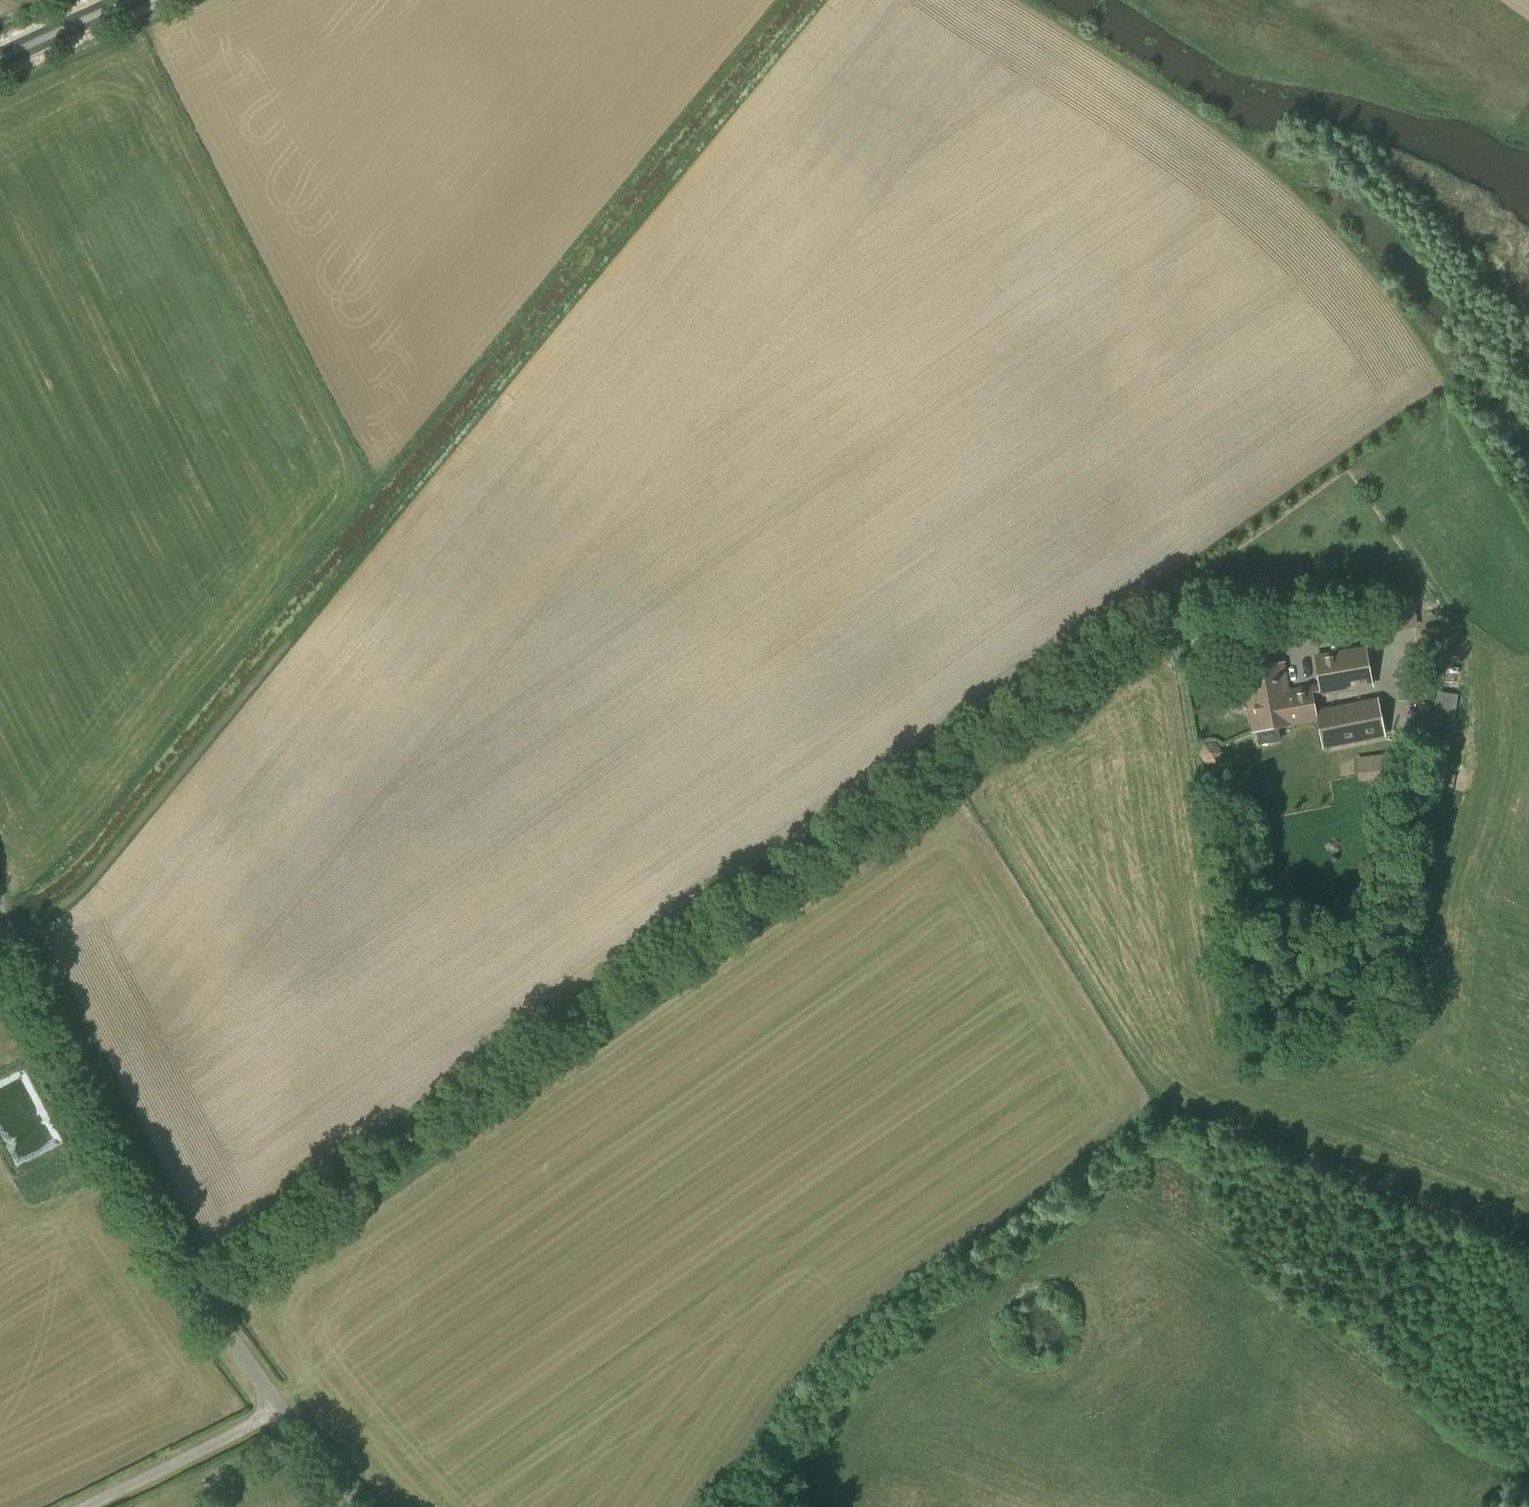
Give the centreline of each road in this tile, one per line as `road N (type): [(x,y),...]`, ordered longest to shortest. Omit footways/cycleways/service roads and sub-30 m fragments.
road 1 (unclassified): [(365,1506),(255,1375),(0,919)]
road 2 (tertiary): [(0,62),(135,0)]

